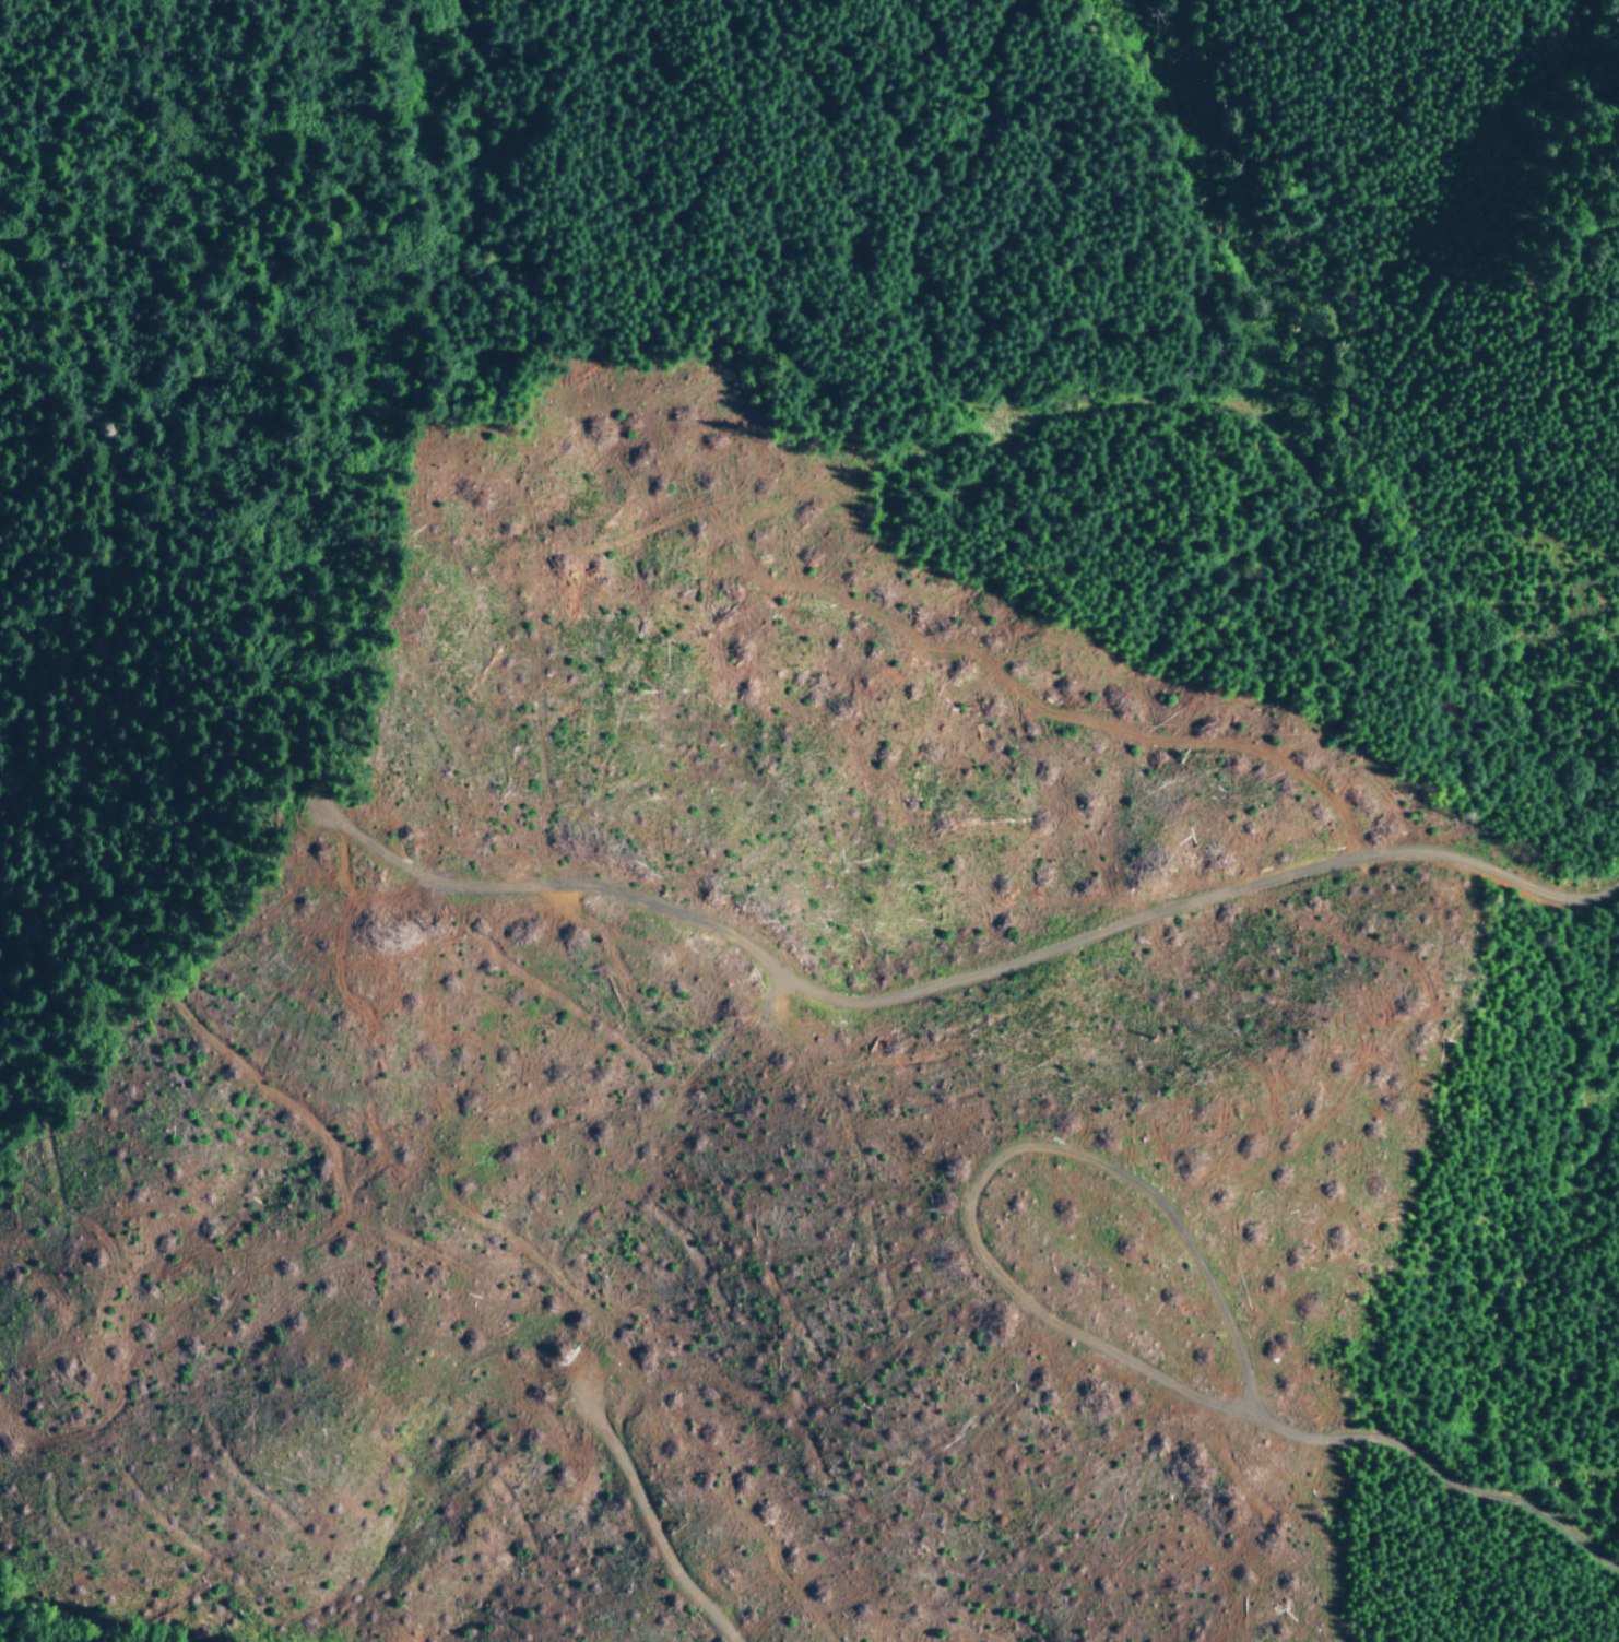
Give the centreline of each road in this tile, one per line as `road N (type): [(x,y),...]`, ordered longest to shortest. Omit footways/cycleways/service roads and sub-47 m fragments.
road 1 (track): [(986,1300),(967,1213),(989,1146),(1026,1130),(1145,1190),(1273,1402),(1520,1499),(1618,1567)]
road 2 (track): [(1186,0),(1245,76),(1254,141),(1177,193),(1074,191),(716,0)]
road 3 (track): [(766,1641),(710,1581),(646,1440)]

